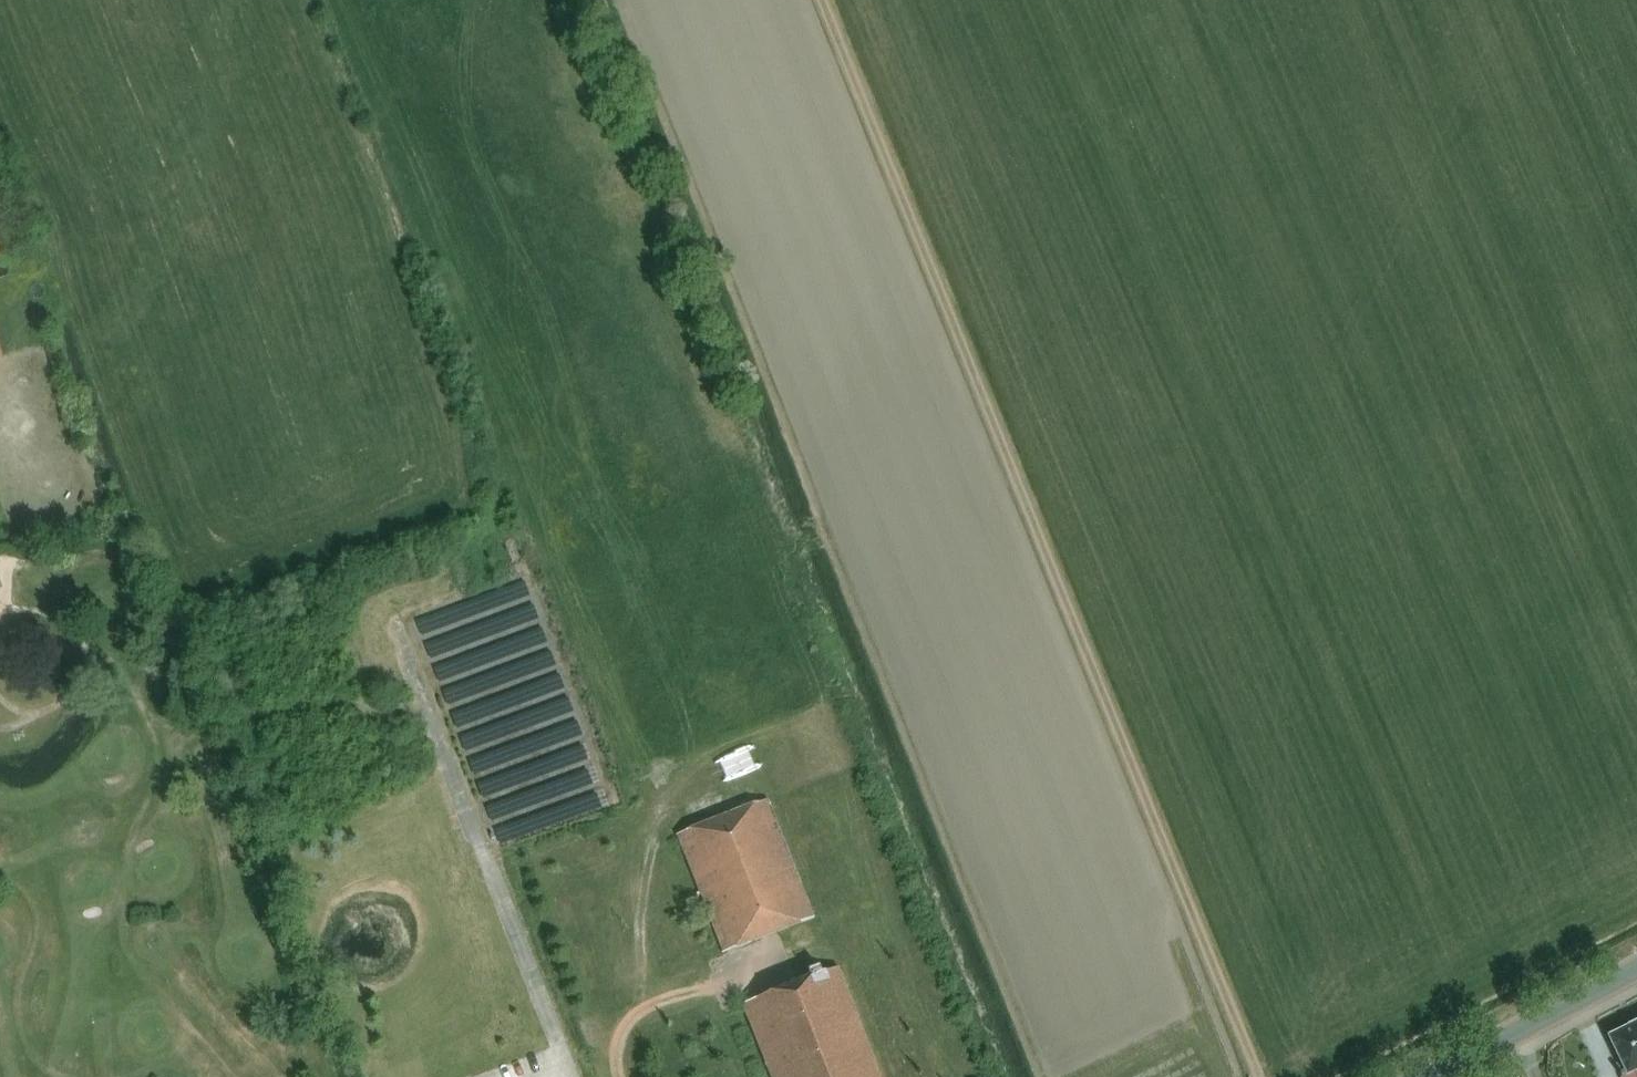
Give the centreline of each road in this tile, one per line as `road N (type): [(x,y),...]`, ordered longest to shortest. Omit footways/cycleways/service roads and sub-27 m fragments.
road 1 (secondary): [(1432,1076),(1636,969)]

